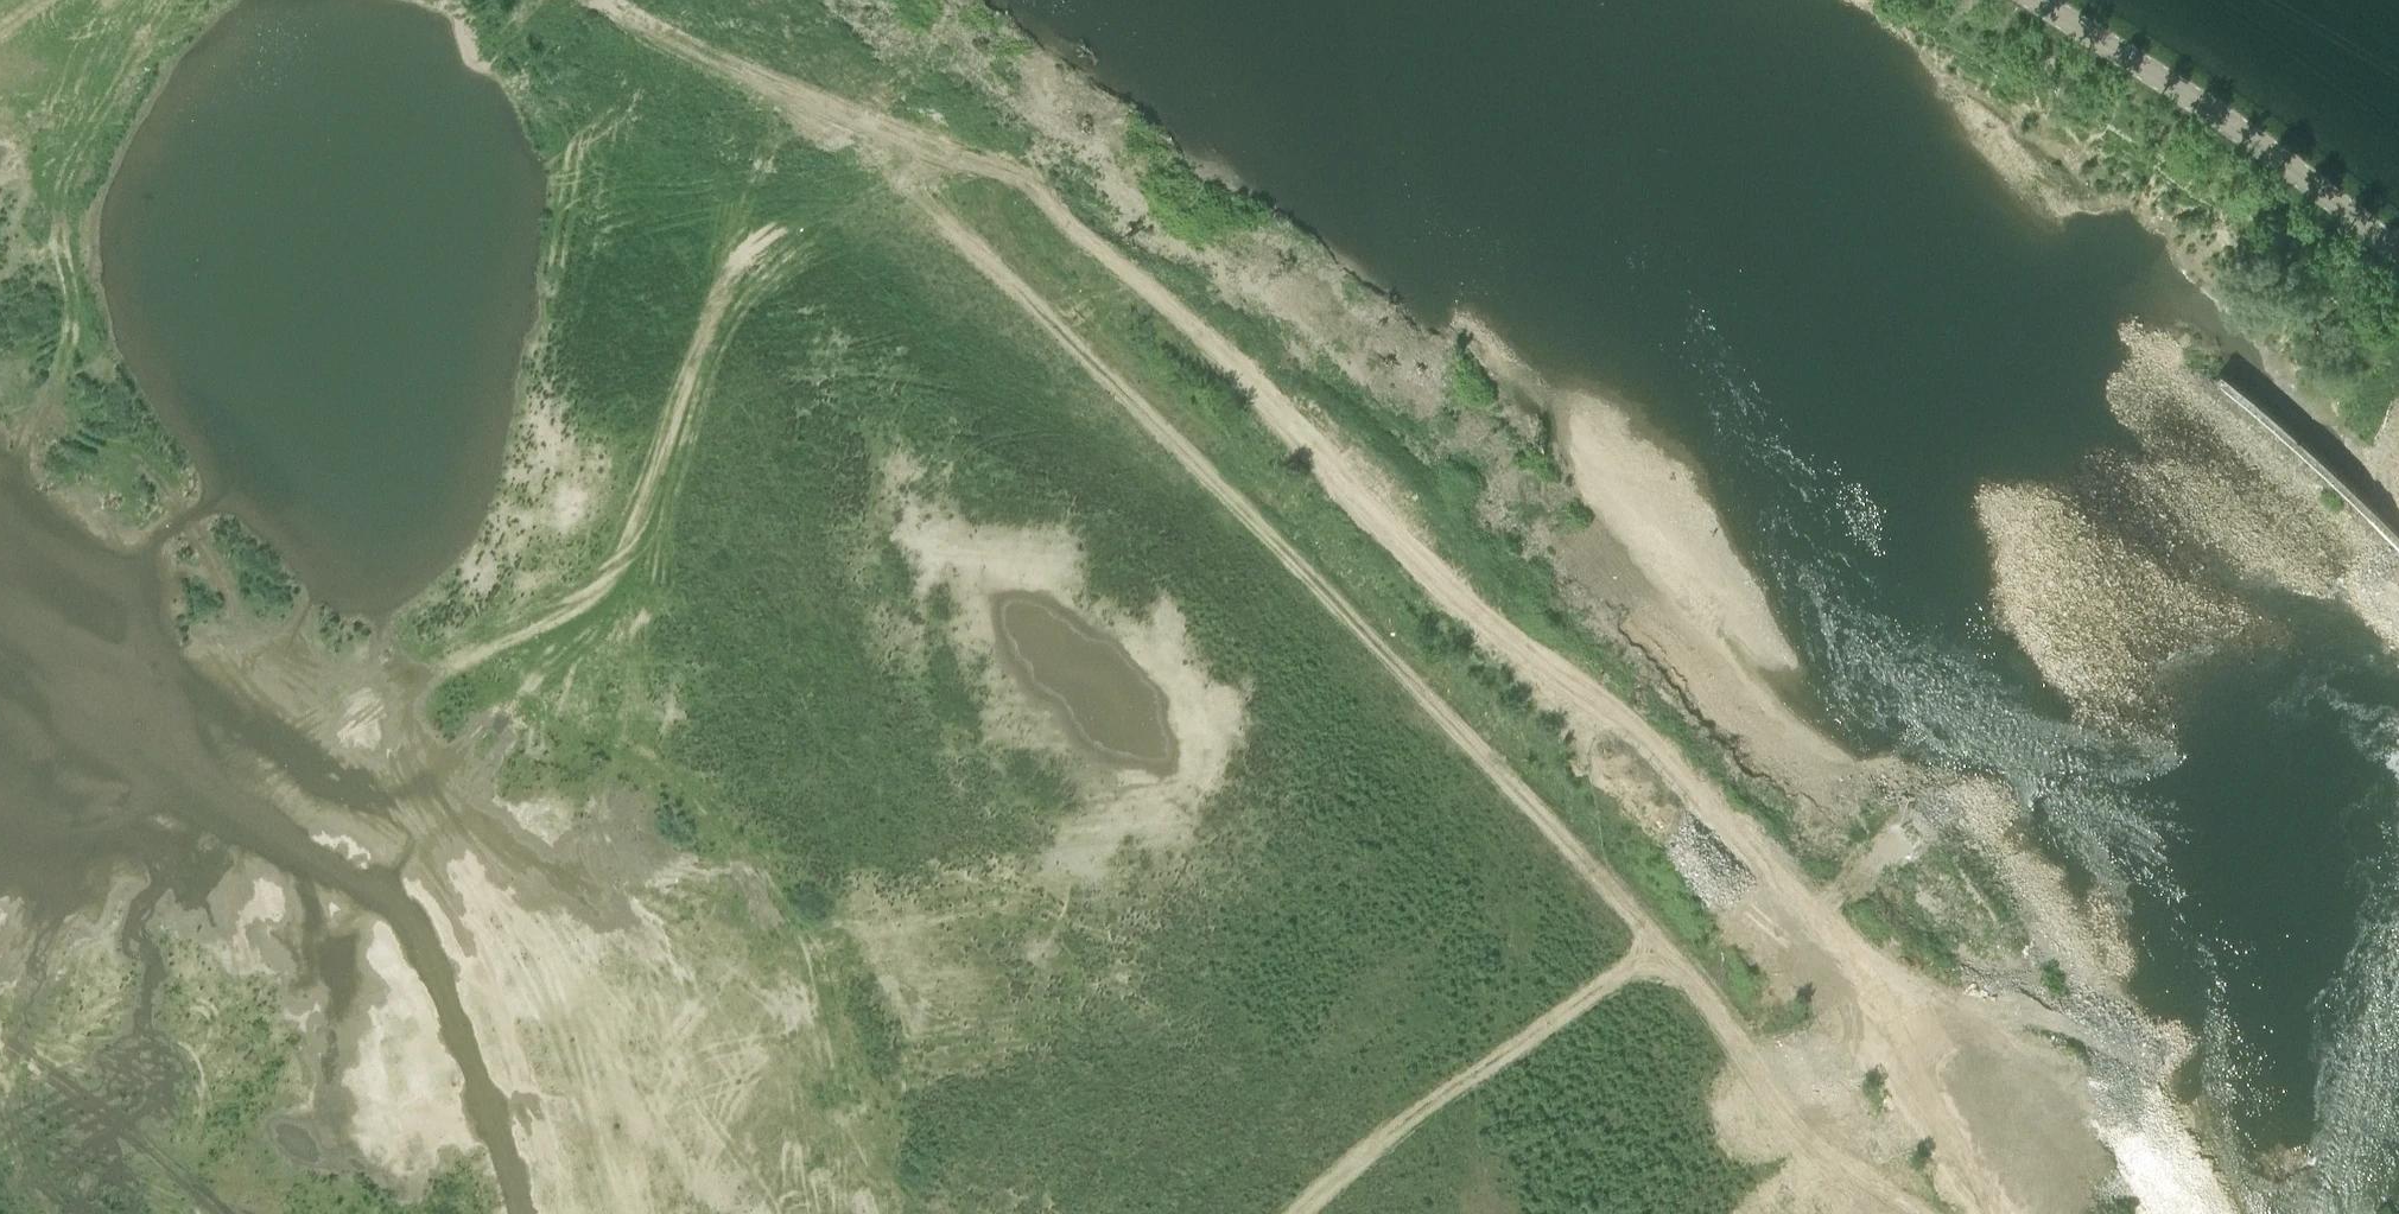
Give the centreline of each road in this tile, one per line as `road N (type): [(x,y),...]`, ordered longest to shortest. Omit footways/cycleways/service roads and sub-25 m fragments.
road 1 (track): [(1924,1213),(1832,1162),(1722,1024),(1486,757),(850,133),(590,0)]
road 2 (tertiary): [(2398,254),(2272,150),(2042,0)]

